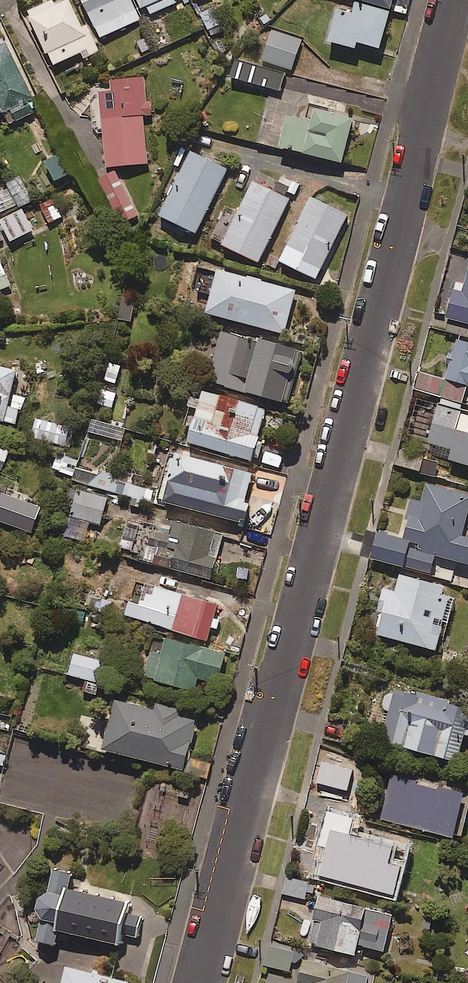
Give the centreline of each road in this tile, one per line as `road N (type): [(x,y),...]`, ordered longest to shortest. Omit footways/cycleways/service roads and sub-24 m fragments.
road 1 (residential): [(201,982),(453,0)]

